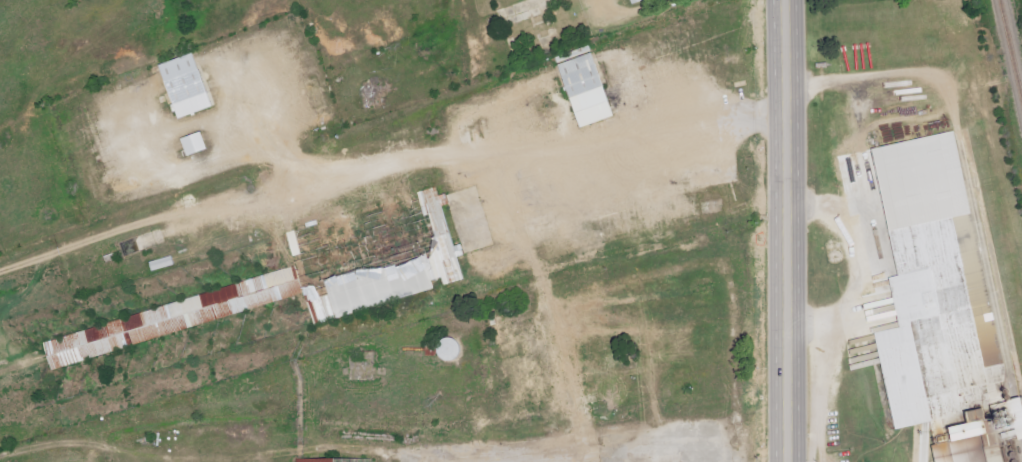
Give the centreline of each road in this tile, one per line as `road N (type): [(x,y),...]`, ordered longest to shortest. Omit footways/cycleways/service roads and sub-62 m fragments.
road 1 (primary): [(772,461),(767,0)]
road 2 (track): [(445,456),(301,449),(246,461),(65,444),(0,457)]

